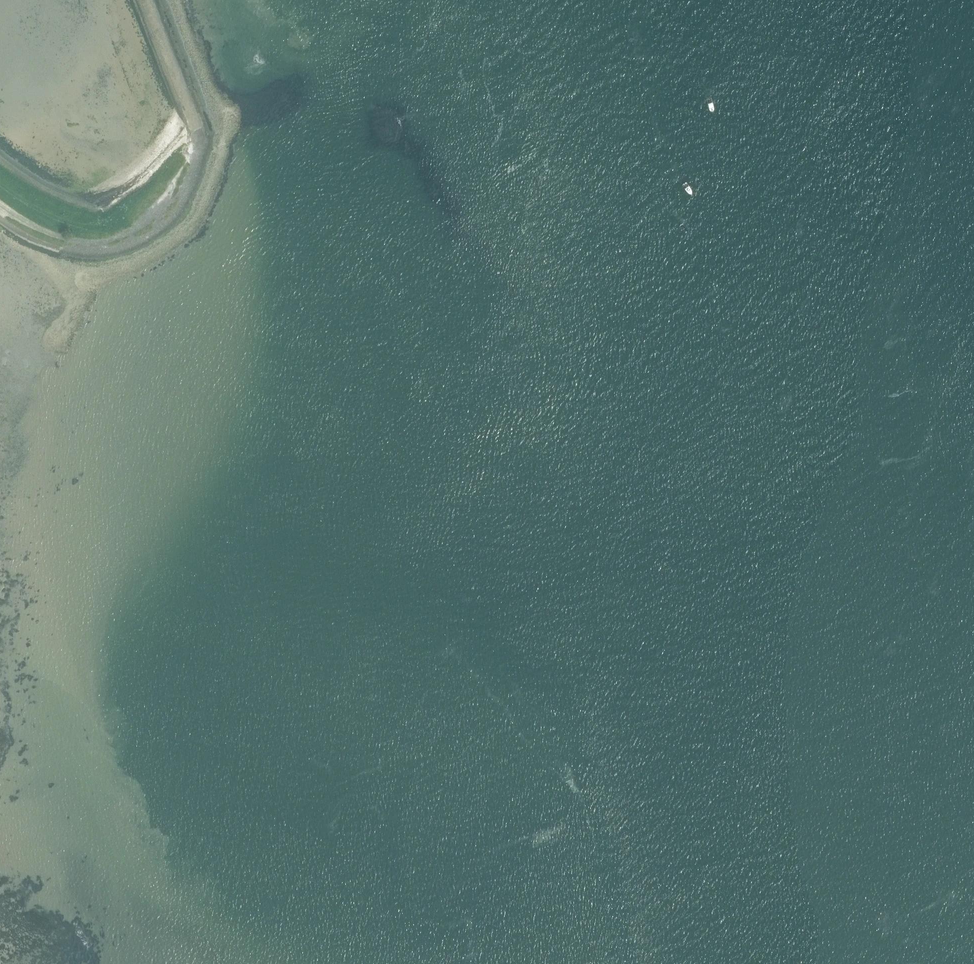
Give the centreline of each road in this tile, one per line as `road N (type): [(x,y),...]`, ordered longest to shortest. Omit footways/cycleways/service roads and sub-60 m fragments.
road 1 (track): [(144,0),(192,123),(196,148),(180,182),(144,221),(110,241),(64,239),(0,206)]

